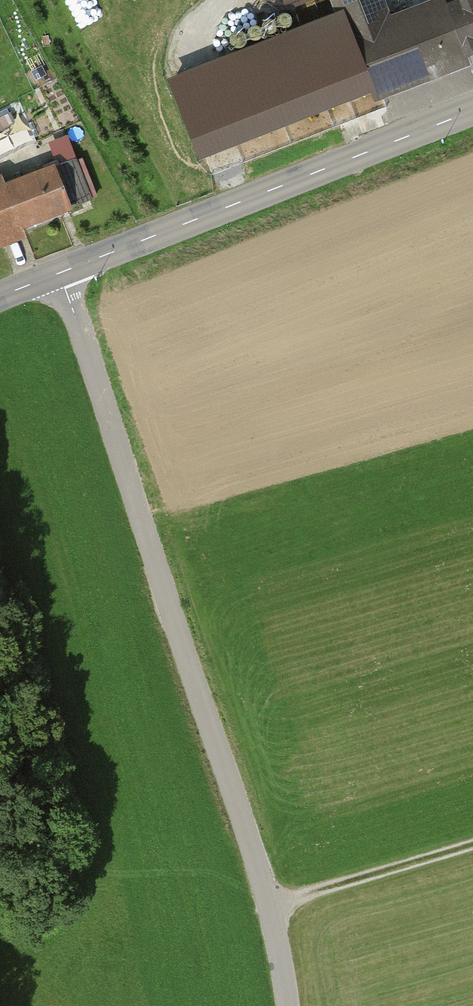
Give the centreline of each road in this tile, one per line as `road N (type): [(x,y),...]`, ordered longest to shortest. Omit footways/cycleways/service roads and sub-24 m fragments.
road 1 (unclassified): [(286,1005),(252,850),(59,273)]
road 2 (tertiary): [(472,111),(59,273)]
road 3 (track): [(267,906),(472,844)]

